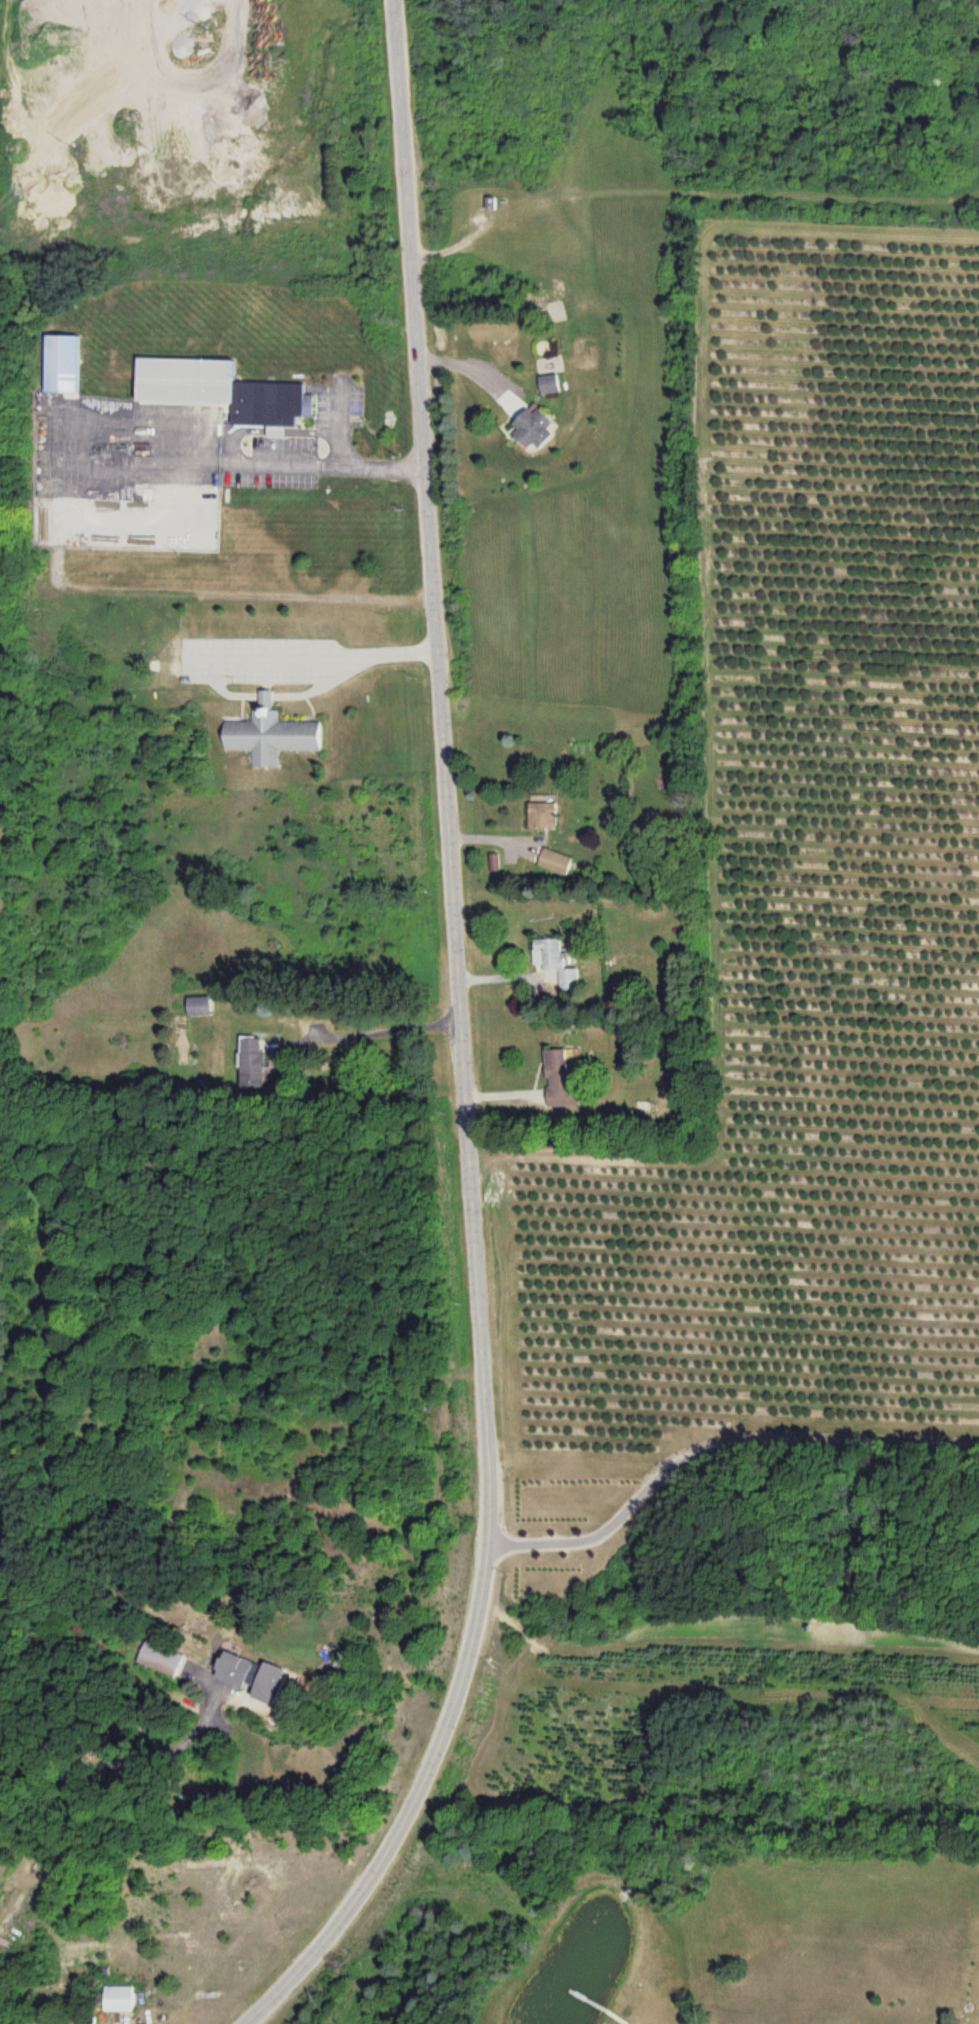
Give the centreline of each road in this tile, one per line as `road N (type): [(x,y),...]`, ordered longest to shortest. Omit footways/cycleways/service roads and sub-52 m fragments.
road 1 (residential): [(244,2023),(338,1924),(382,1861),(452,1702),(485,1526),(394,0)]

